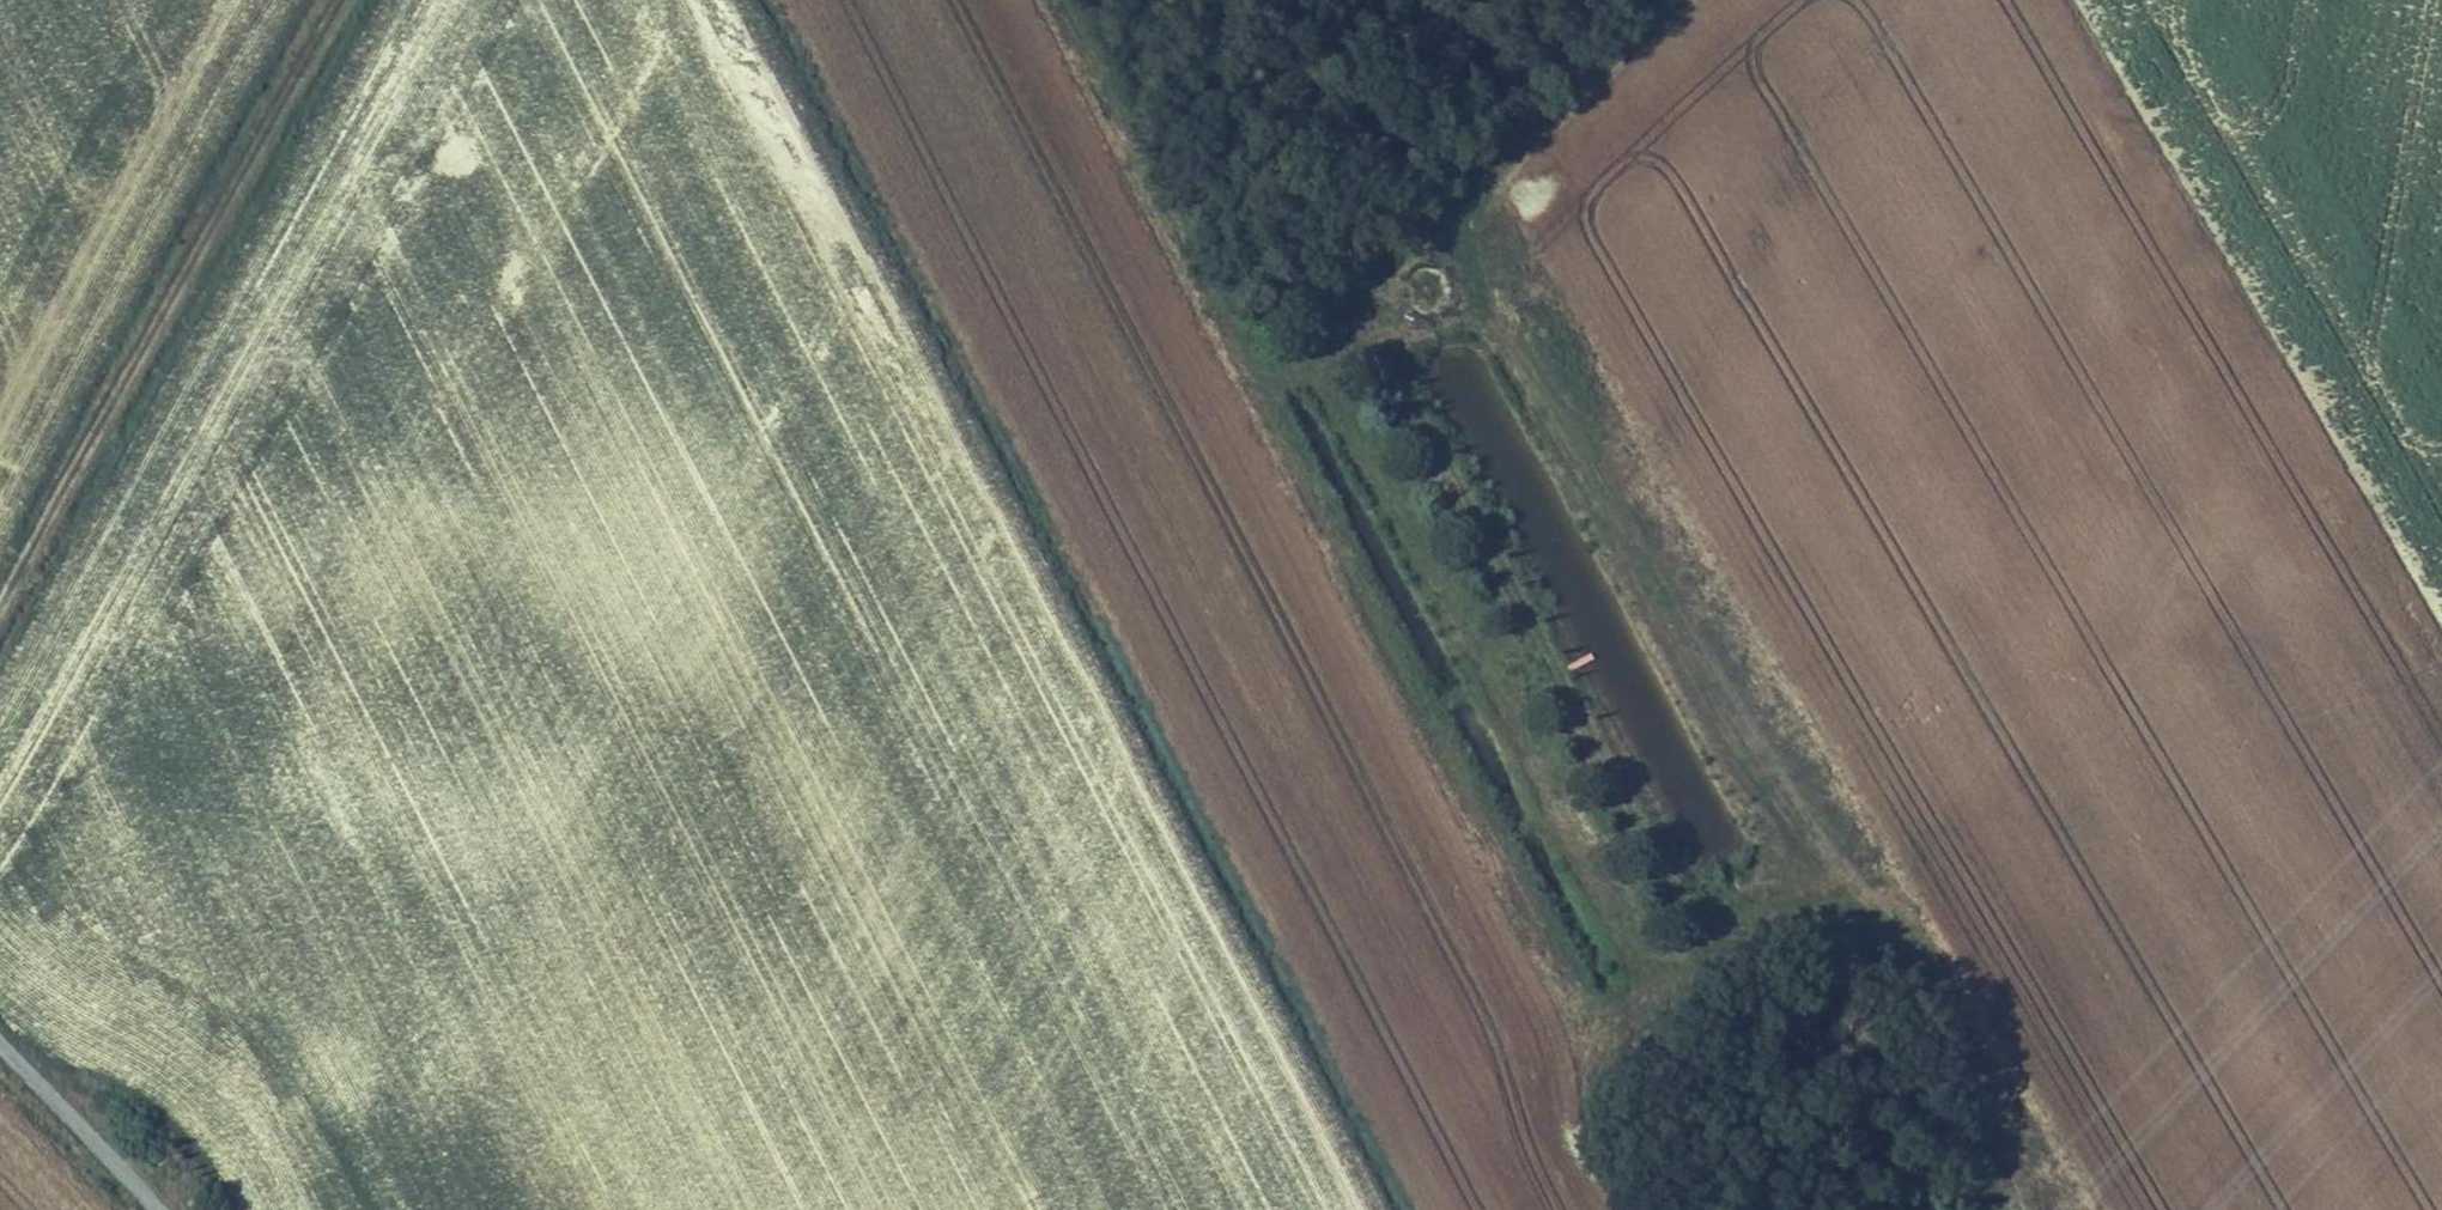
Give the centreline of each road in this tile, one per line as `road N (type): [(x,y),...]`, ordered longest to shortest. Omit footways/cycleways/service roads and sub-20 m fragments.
road 1 (track): [(1710,0),(1464,240),(1465,287),(1817,888),(1894,934),(1939,985),(1976,1058),(2020,1209)]
road 2 (track): [(0,622),(344,0)]
road 3 (track): [(0,1049),(153,1209)]

